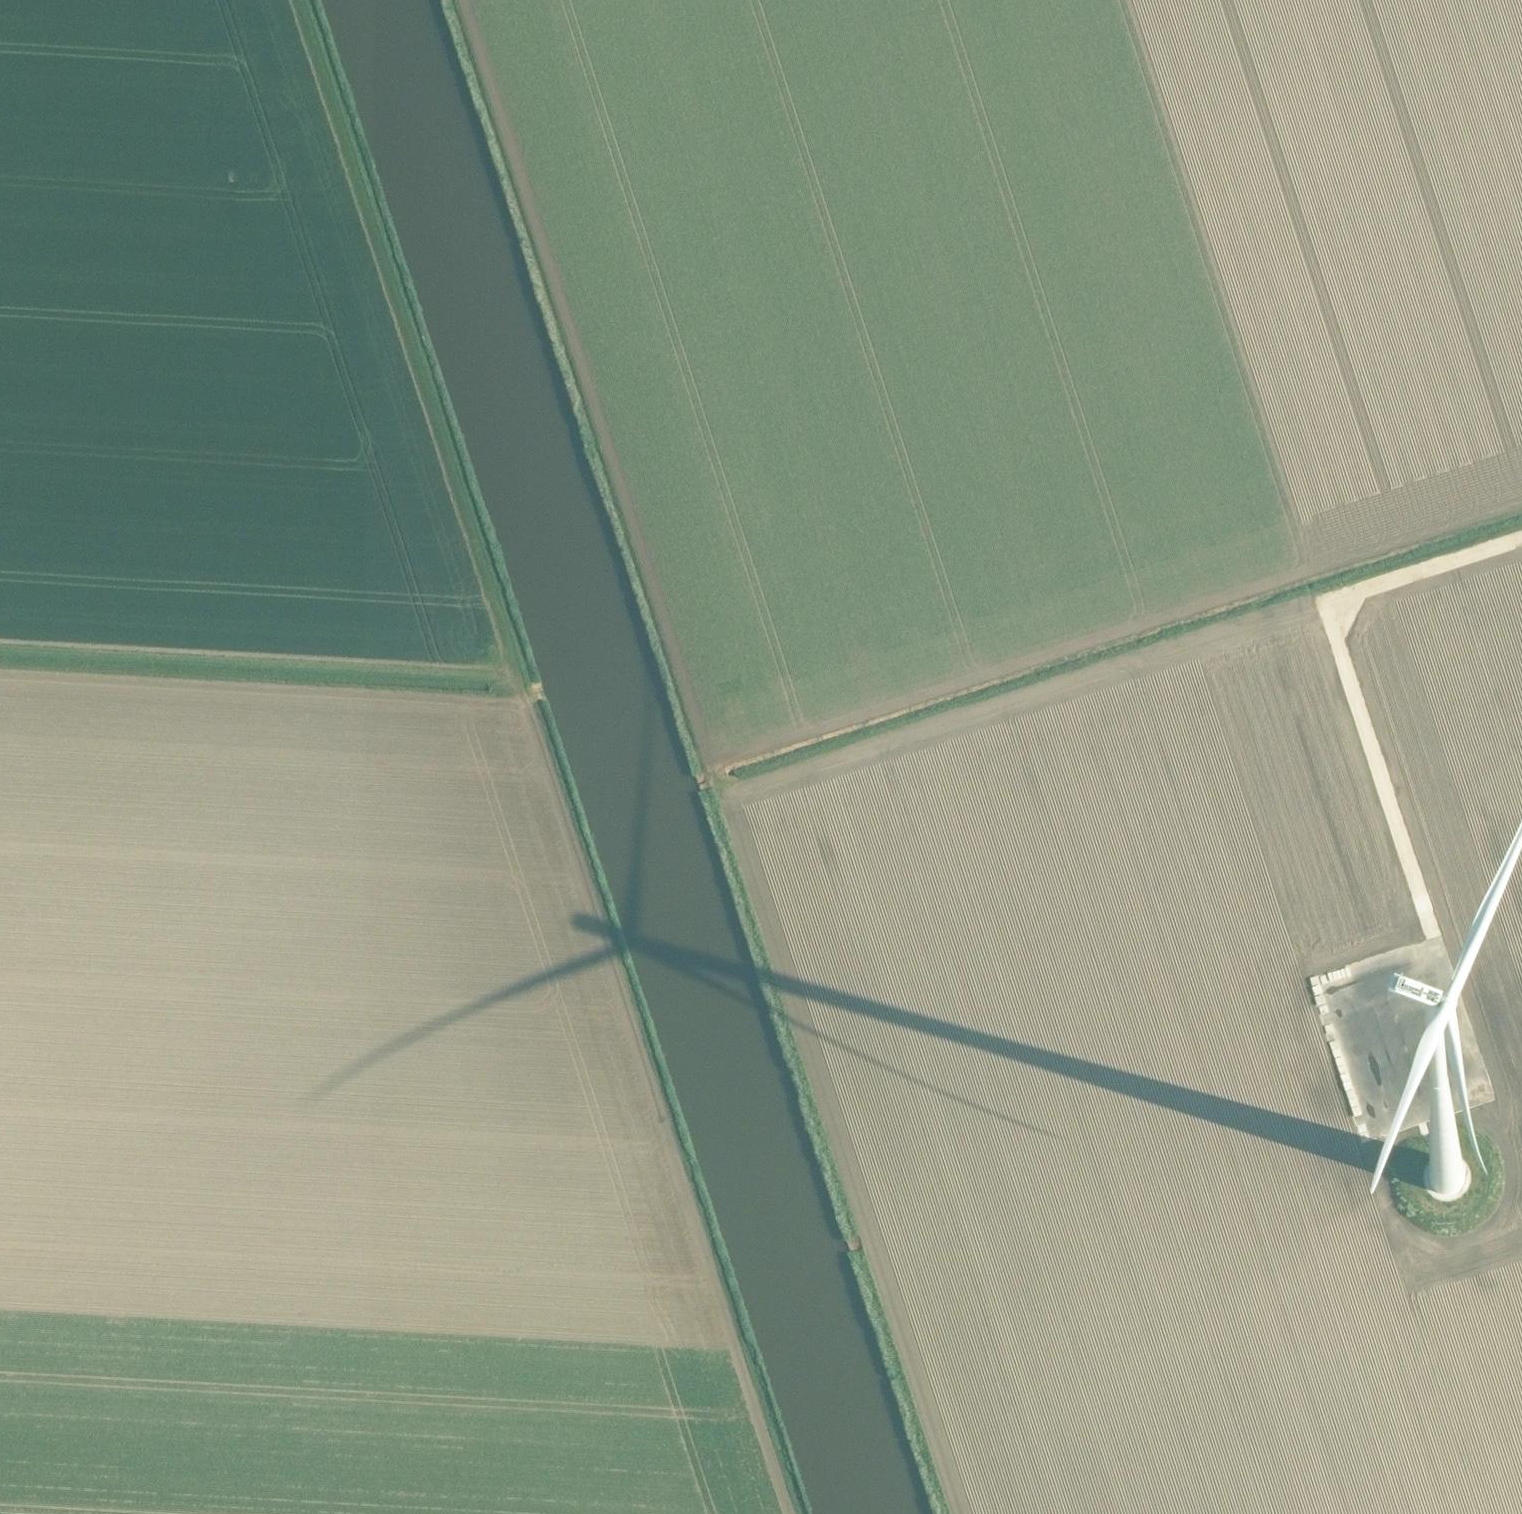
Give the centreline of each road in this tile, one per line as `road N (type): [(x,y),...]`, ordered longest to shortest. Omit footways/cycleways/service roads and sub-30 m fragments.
road 1 (track): [(1326,602),(1432,932)]

